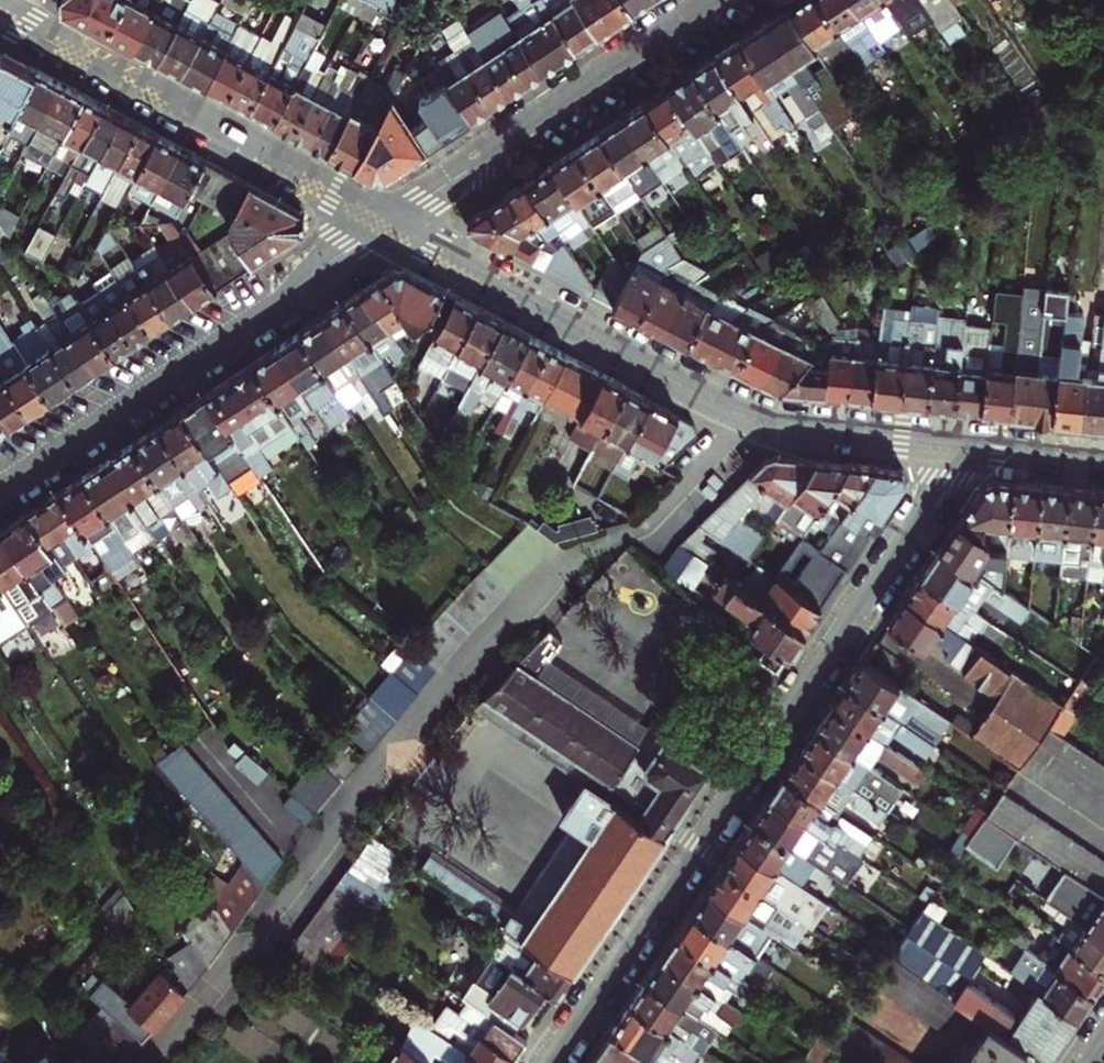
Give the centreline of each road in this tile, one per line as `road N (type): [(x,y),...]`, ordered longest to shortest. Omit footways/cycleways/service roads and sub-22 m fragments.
road 1 (residential): [(954,444),(936,494),(551,1062)]
road 2 (residential): [(386,222),(0,492)]
road 3 (tertiary): [(386,222),(0,14)]
road 4 (tertiary): [(753,417),(386,222)]
road 5 (residential): [(713,0),(386,222)]
road 6 (tertiary): [(954,444),(753,417)]
road 7 (residential): [(753,417),(644,528)]
road 8 (tertiary): [(1103,460),(954,444)]

